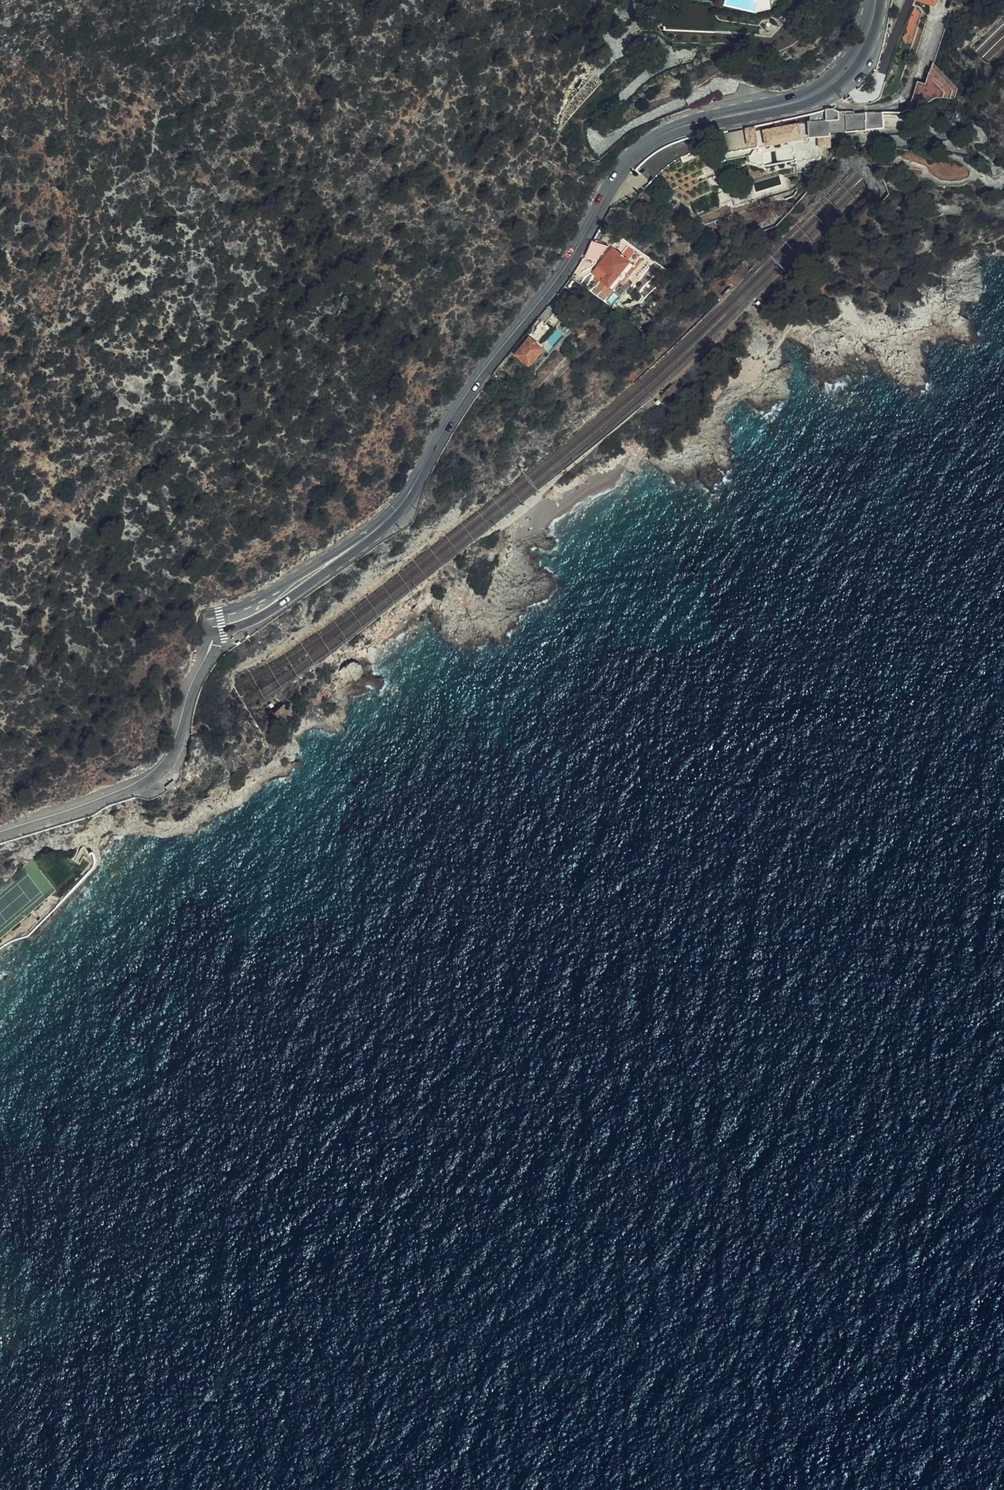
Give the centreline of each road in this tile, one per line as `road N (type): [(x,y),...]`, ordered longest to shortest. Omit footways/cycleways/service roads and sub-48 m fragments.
road 1 (secondary): [(214,627),(283,594),(398,507),(464,394),(559,274),(635,154),(679,128),(790,104),(835,84),(862,49),(875,0)]
road 2 (residential): [(0,832),(123,788),(164,764),(214,627)]
road 3 (secondary): [(202,629),(98,630),(0,617)]

